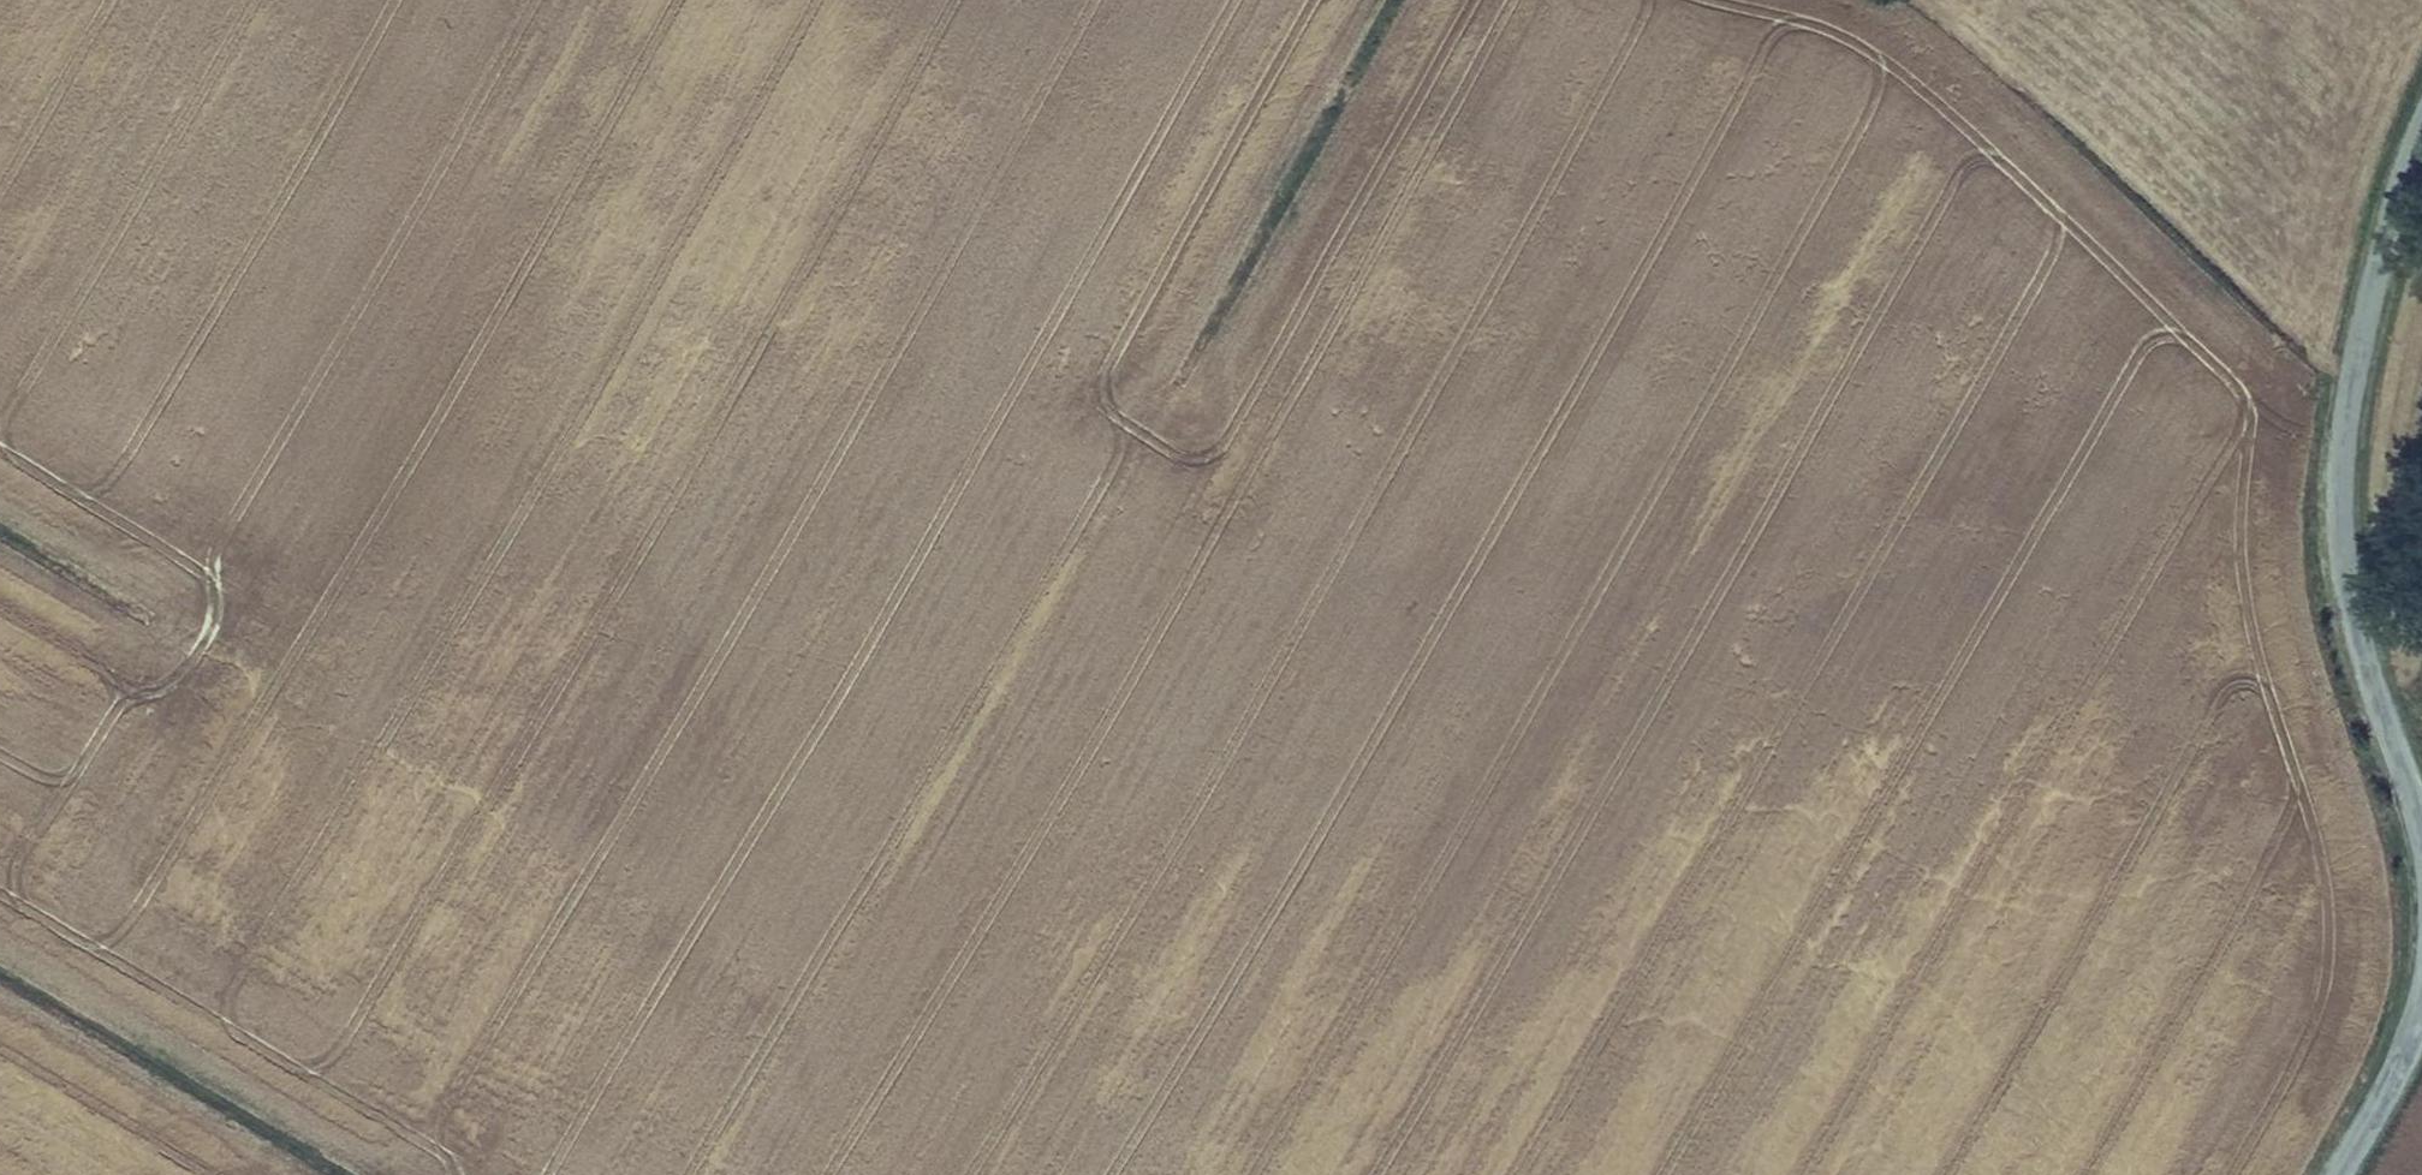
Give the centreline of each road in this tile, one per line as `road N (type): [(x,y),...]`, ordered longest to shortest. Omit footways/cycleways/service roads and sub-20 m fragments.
road 1 (unclassified): [(2421,136),(2361,347),(2339,522),(2348,597),(2421,820)]
road 2 (unclassified): [(2421,1006),(2410,1045),(2338,1174)]

